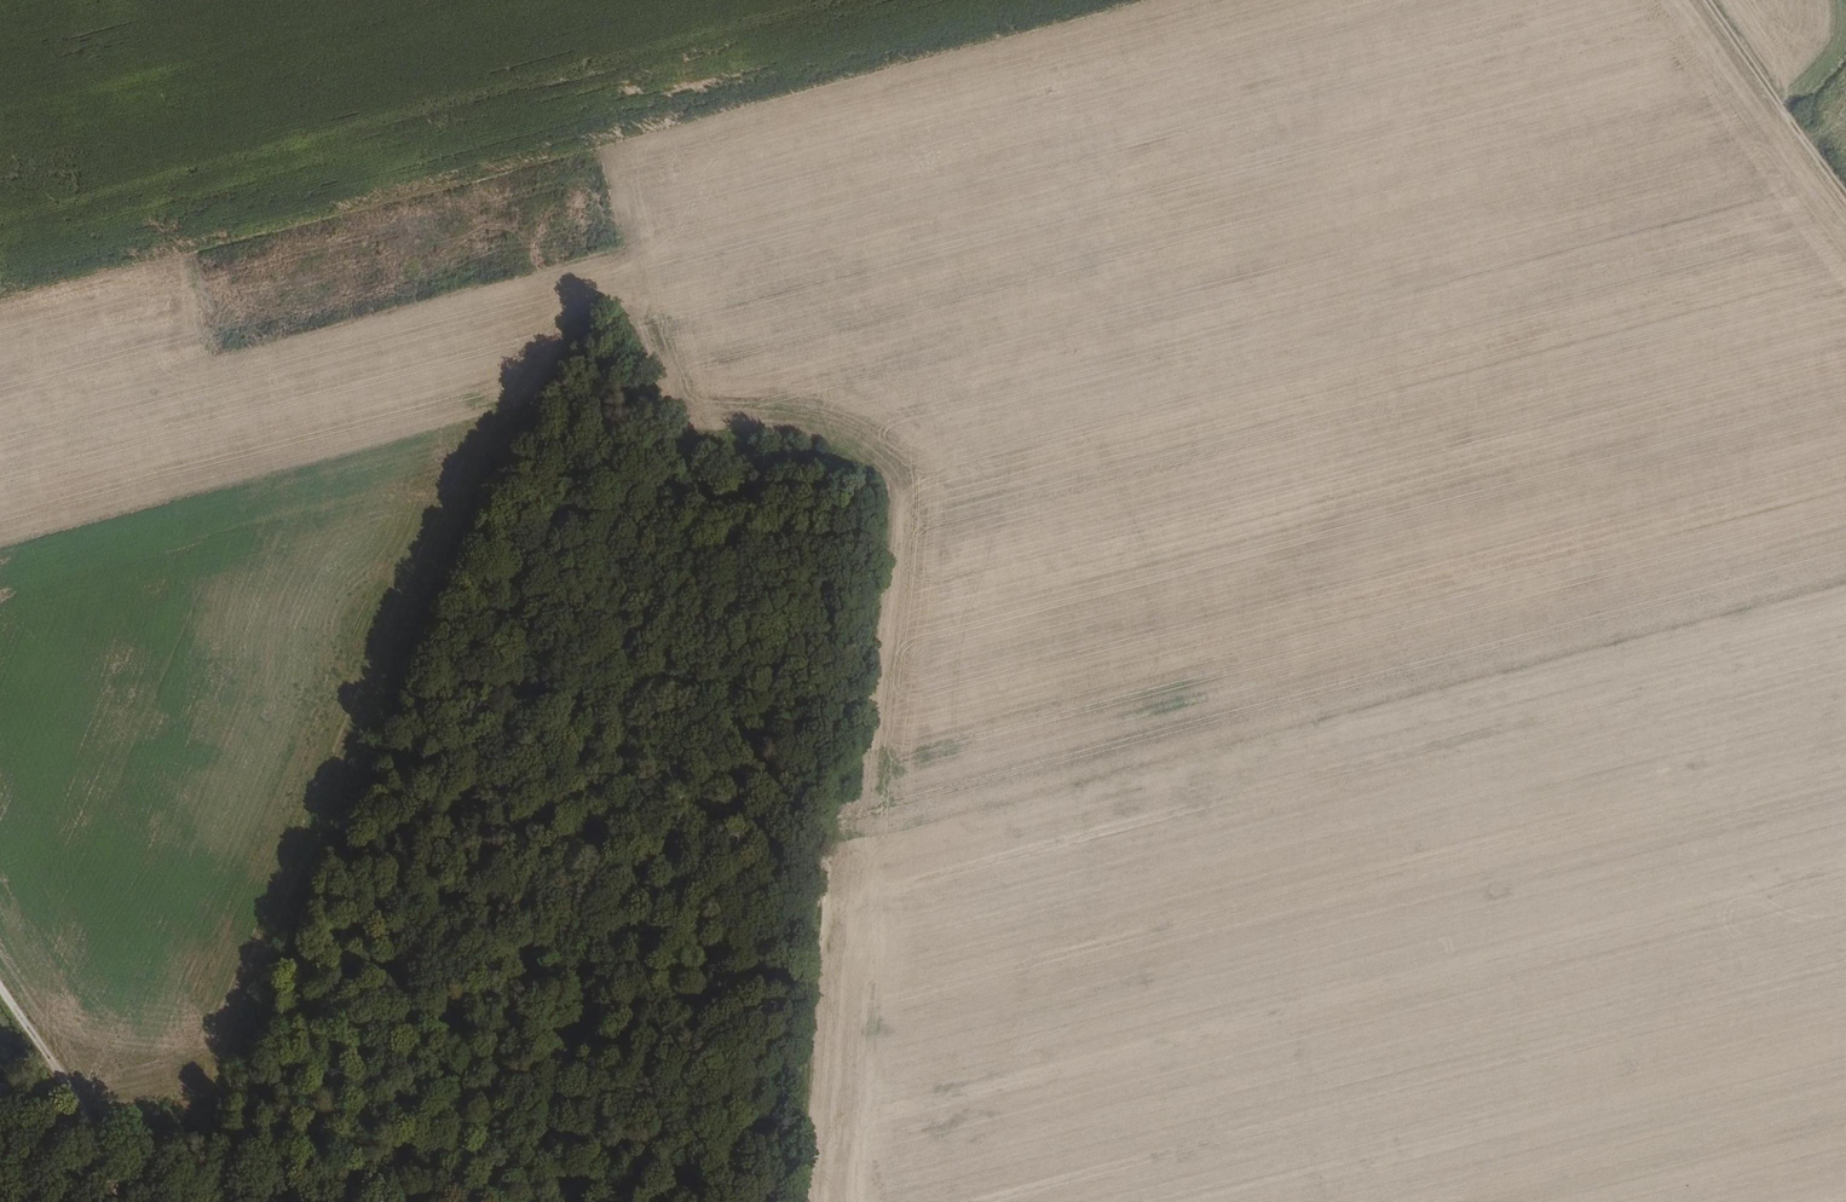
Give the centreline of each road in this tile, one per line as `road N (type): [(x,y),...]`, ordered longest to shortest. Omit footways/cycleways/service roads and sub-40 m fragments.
road 1 (track): [(1708,0),(1845,194)]
road 2 (track): [(88,1201),(70,1107),(0,987)]
road 3 (track): [(800,1071),(792,1201)]

